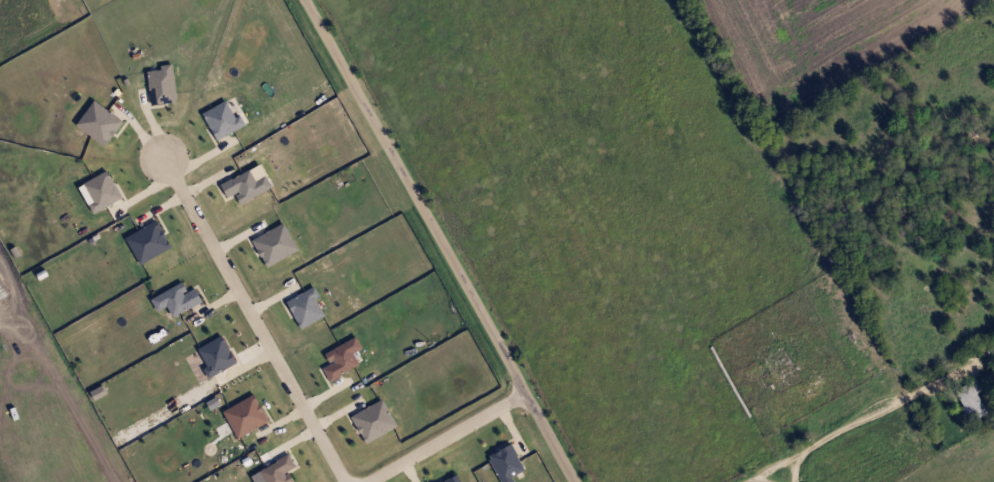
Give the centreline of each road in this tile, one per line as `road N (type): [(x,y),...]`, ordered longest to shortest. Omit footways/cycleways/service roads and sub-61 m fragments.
road 1 (residential): [(305,0),(576,481)]
road 2 (residential): [(344,481),(161,157)]
road 3 (residential): [(768,481),(839,430),(993,359)]
road 4 (residential): [(525,391),(361,481)]

